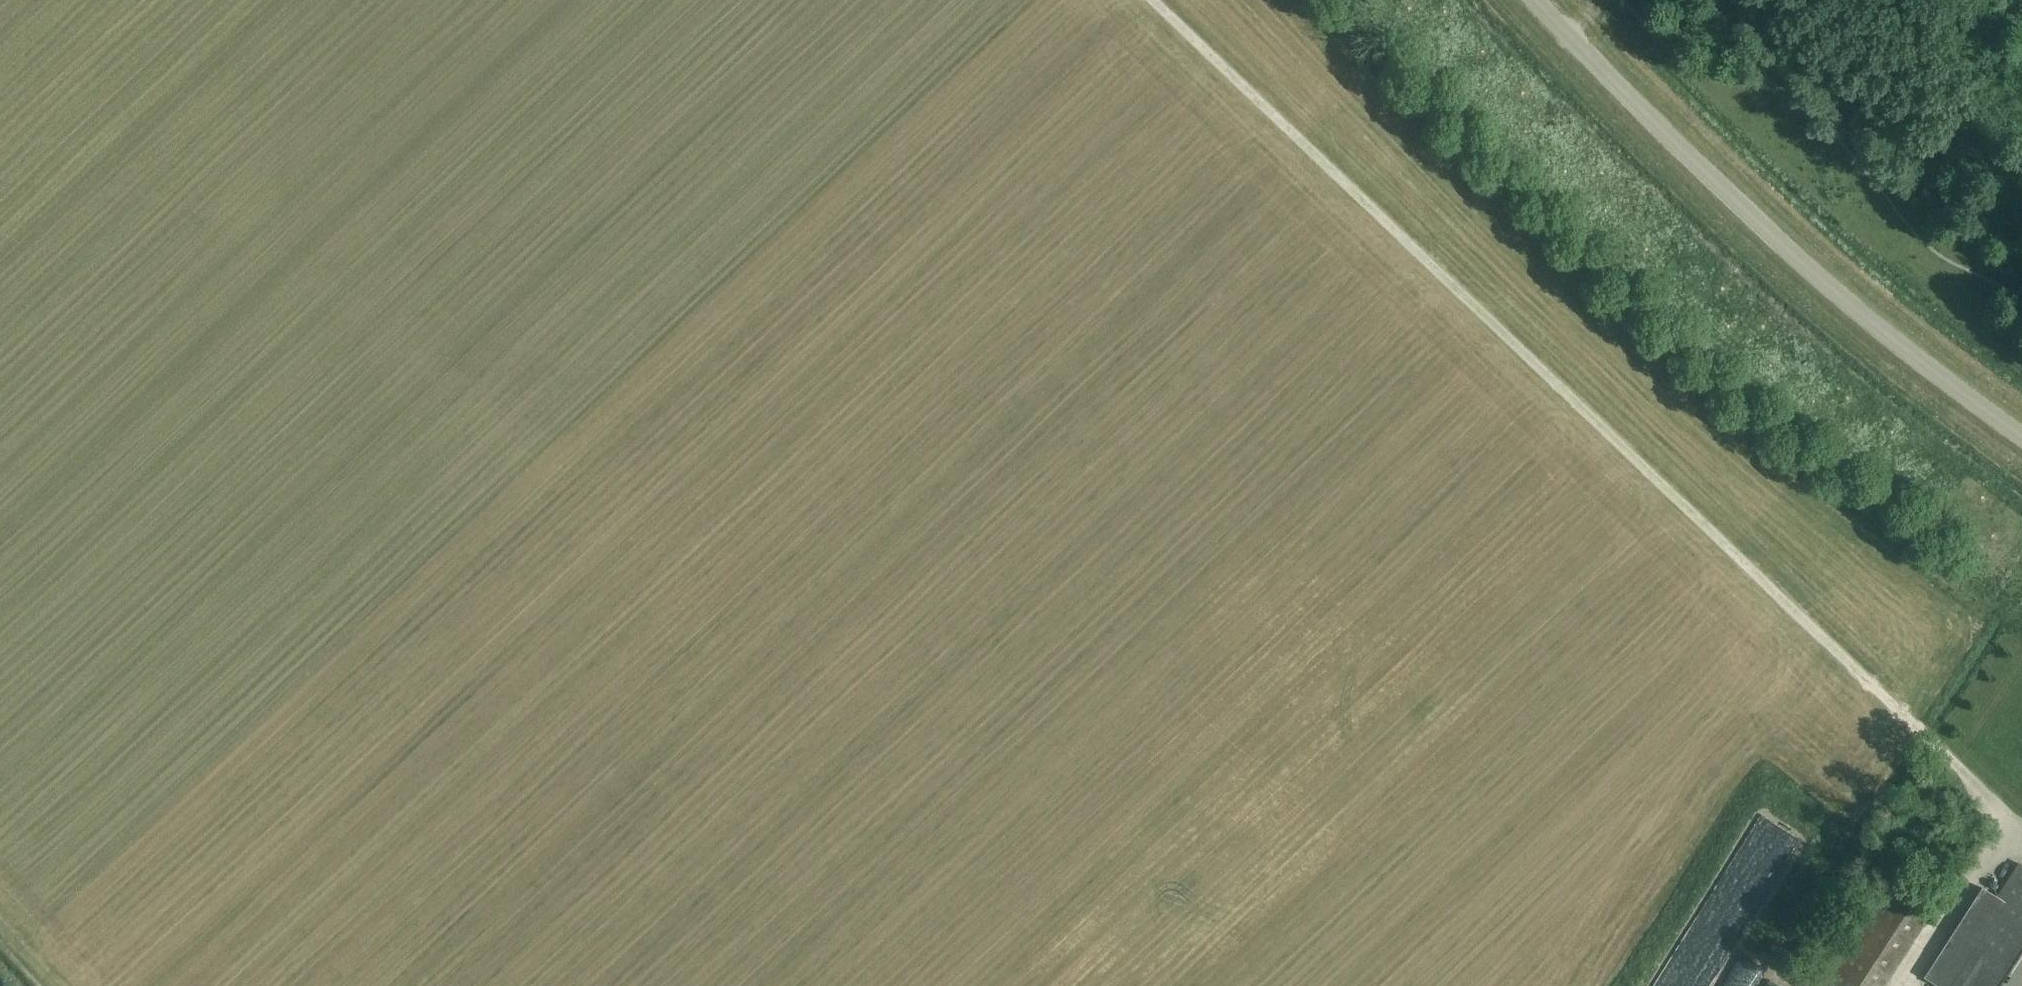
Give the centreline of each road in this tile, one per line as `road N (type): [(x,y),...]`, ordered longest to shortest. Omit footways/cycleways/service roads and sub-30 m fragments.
road 1 (track): [(1153,0),(1928,734)]
road 2 (tertiary): [(2021,435),(1827,284),(1536,0)]

